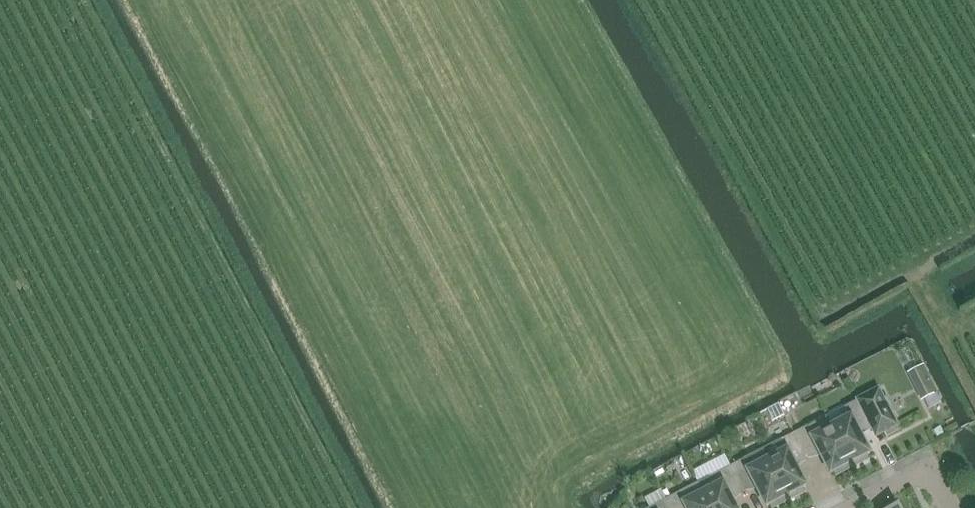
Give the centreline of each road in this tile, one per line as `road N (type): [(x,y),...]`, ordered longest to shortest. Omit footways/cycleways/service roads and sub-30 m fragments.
road 1 (residential): [(829,507),(903,472),(932,480),(947,507)]

